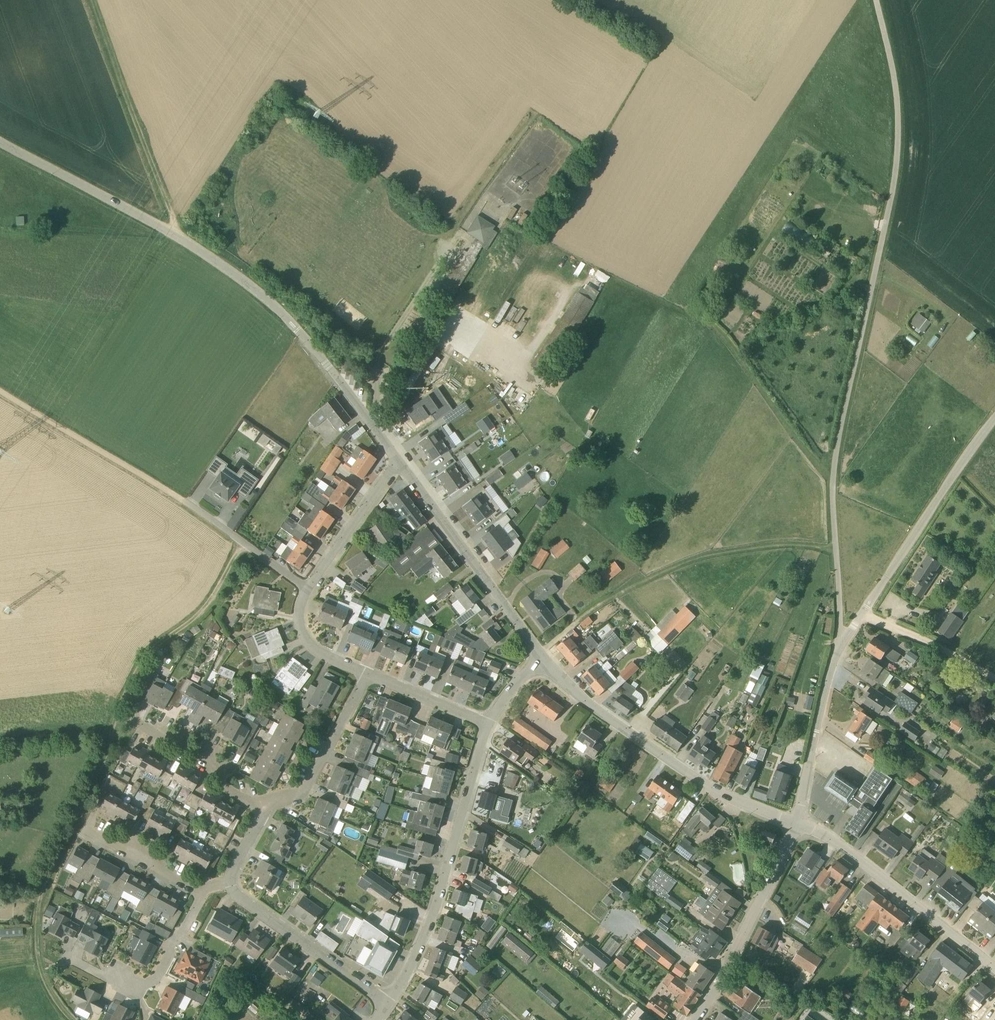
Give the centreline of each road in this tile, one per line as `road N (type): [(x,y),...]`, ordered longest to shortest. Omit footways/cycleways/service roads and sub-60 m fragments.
road 1 (unclassified): [(874,0),(898,144),(833,462),(839,634),(846,638)]
road 2 (track): [(244,543),(199,614),(154,646),(130,681),(46,885),(37,951),(75,1019)]
road 3 (tertiary): [(398,462),(291,317),(228,266),(0,139)]
road 4 (tertiary): [(797,823),(691,776),(543,660)]
road 5 (unclassified): [(389,1005),(436,908),(488,724)]
road 6 (unclassified): [(846,638),(994,419)]
road 7 (track): [(833,478),(729,342),(667,297)]
road 8 (tertiary): [(543,660),(398,462)]
road 9 (unclassified): [(994,969),(797,823)]
road 10 (track): [(174,231),(92,0)]
road 11 (tertiary): [(696,1019),(797,823)]
road 12 (track): [(184,501),(0,390)]
road 13 (residential): [(389,1005),(229,884)]
road 14 (residential): [(69,958),(130,990),(156,980),(203,893)]
road 15 (unclassified): [(797,823),(823,695),(846,638)]
road 16 (residential): [(266,805),(305,792),(369,675)]
road 17 (residential): [(266,805),(225,789),(213,765),(129,722)]
road 18 (residential): [(307,589),(398,462)]
road 19 (residential): [(184,501),(307,589)]
road 20 (track): [(994,678),(862,615)]
road 21 (residential): [(203,893),(85,830)]
road 22 (residential): [(488,724),(369,675)]
road 23 (residential): [(369,675),(320,653),(307,639),(307,589)]

